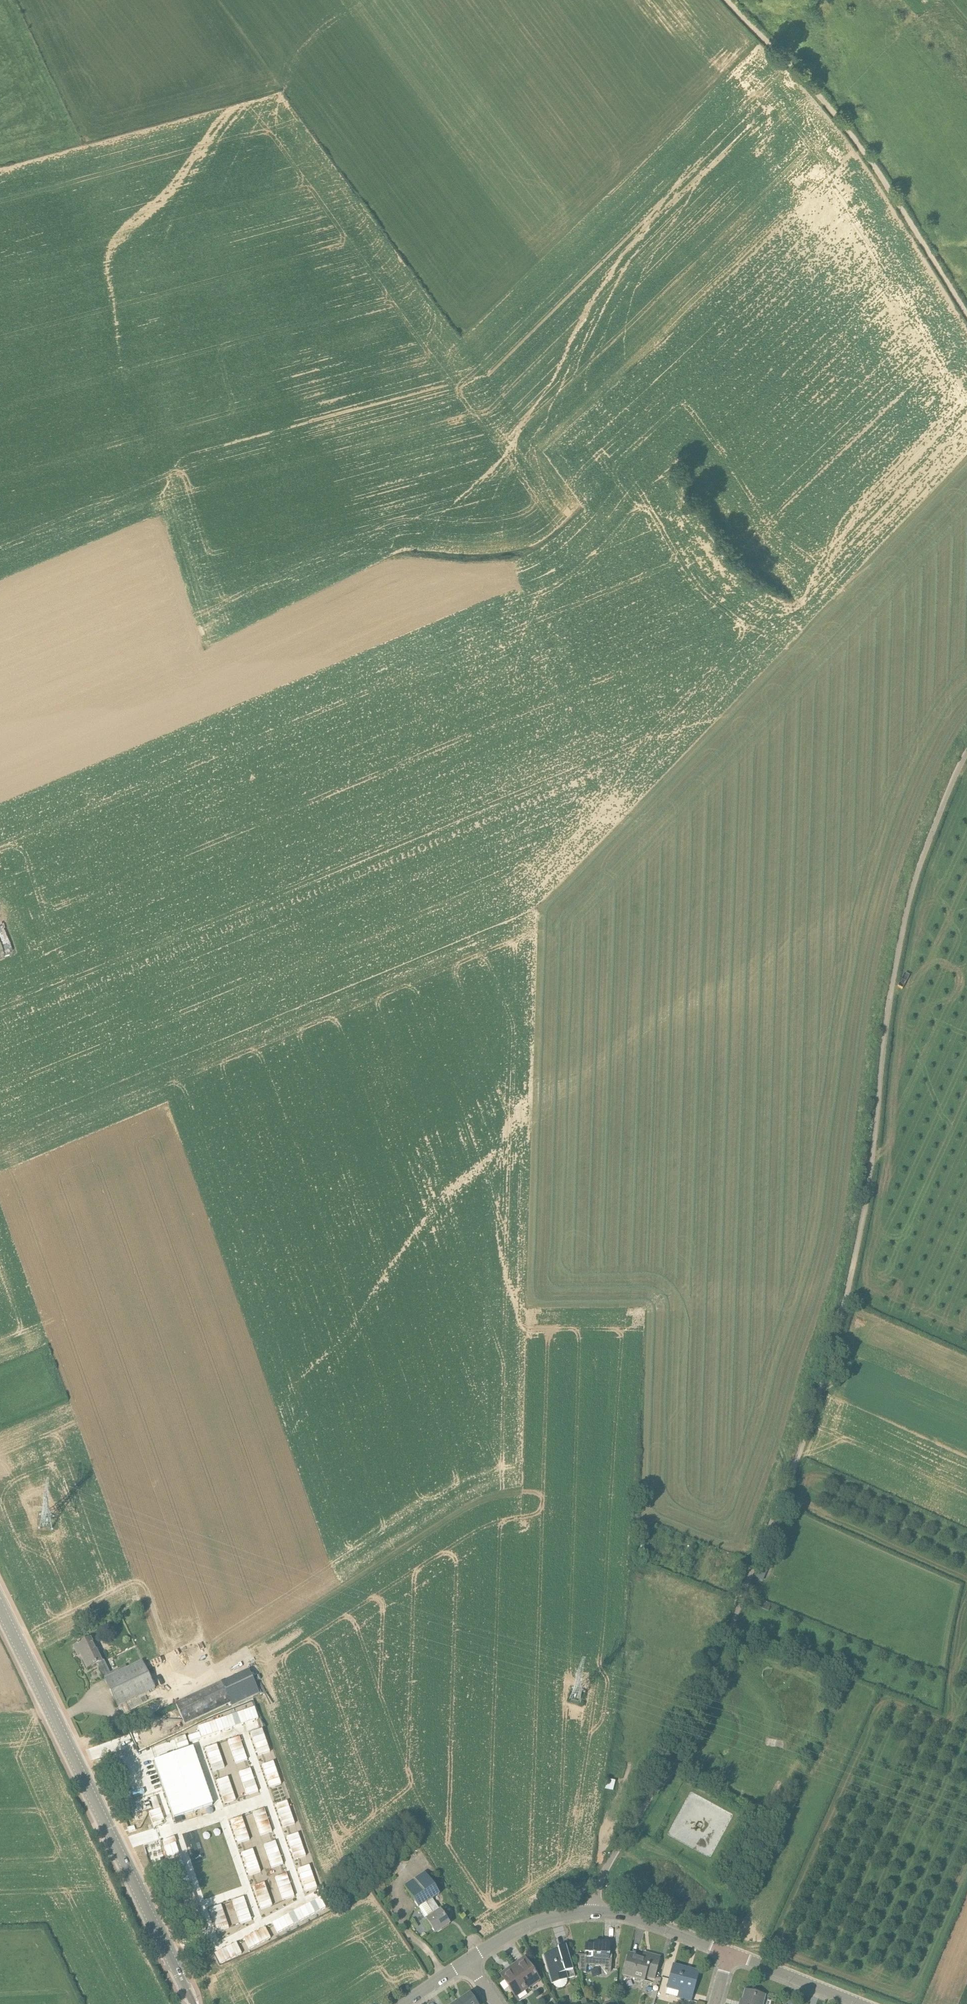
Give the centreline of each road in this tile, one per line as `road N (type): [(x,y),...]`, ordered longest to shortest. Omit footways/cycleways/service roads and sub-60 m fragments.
road 1 (track): [(593,1911),(611,1857),(717,1659),(812,1414),(862,1225),(904,923),(966,753)]
road 2 (tertiary): [(194,2003),(0,1605)]
road 3 (track): [(966,313),(854,139),(727,0)]
road 4 (residential): [(730,1952),(639,1918),(593,1911),(536,1921),(467,1961)]
road 5 (residential): [(859,2003),(730,1952)]

